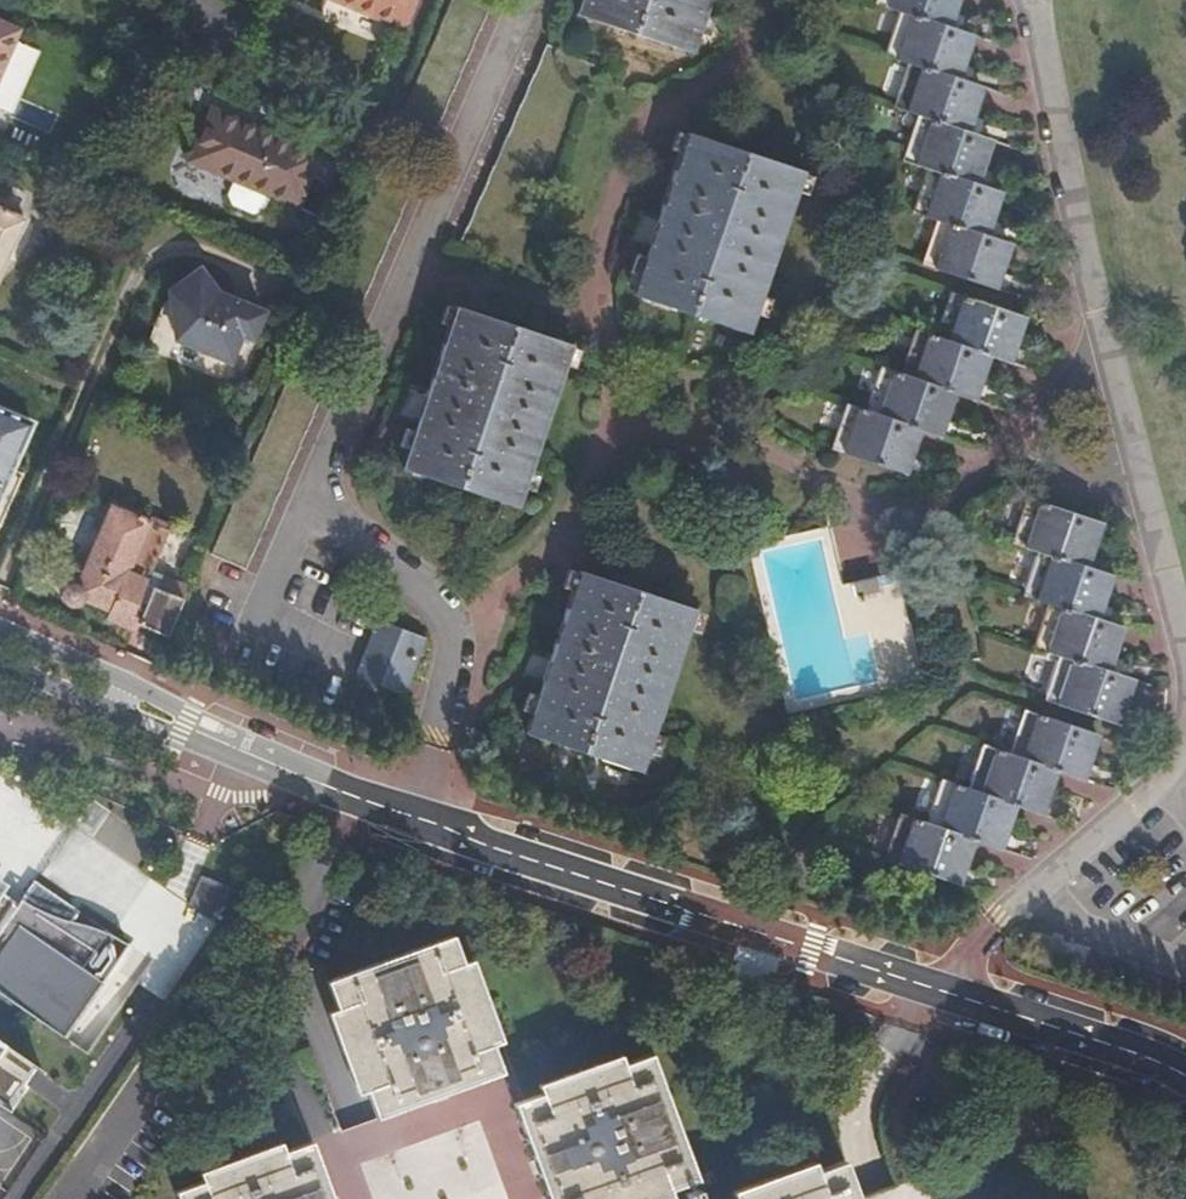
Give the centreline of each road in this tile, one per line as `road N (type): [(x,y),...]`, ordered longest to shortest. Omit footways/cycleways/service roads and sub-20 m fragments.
road 1 (residential): [(382,802),(1185,1067)]
road 2 (residential): [(382,802),(349,775),(0,626)]
road 3 (residential): [(0,664),(341,806),(382,802)]

